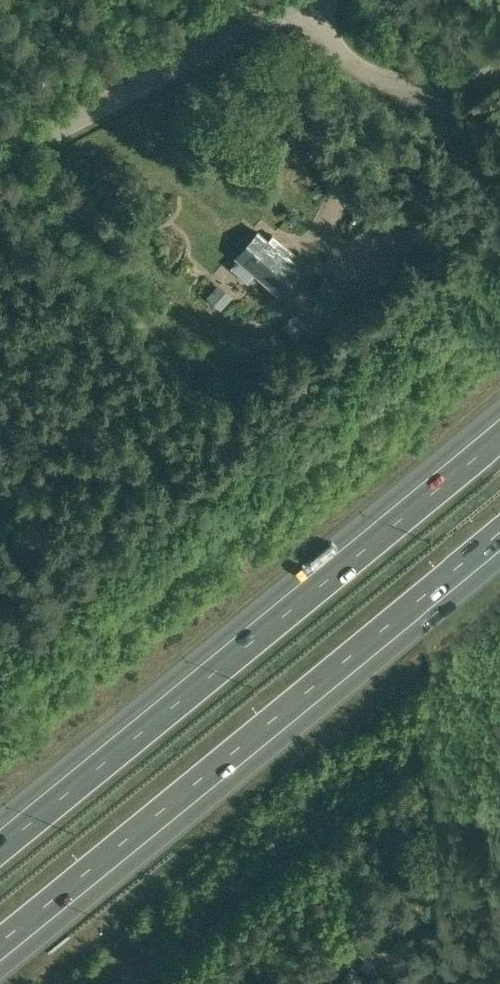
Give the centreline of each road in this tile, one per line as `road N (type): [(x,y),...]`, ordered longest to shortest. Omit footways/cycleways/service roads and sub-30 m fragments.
road 1 (motorway): [(0,954),(499,539)]
road 2 (motorway): [(499,426),(0,837)]
road 3 (unclassified): [(0,166),(298,2)]
road 4 (unclassified): [(499,54),(466,73),(400,80),(369,72),(298,2)]

